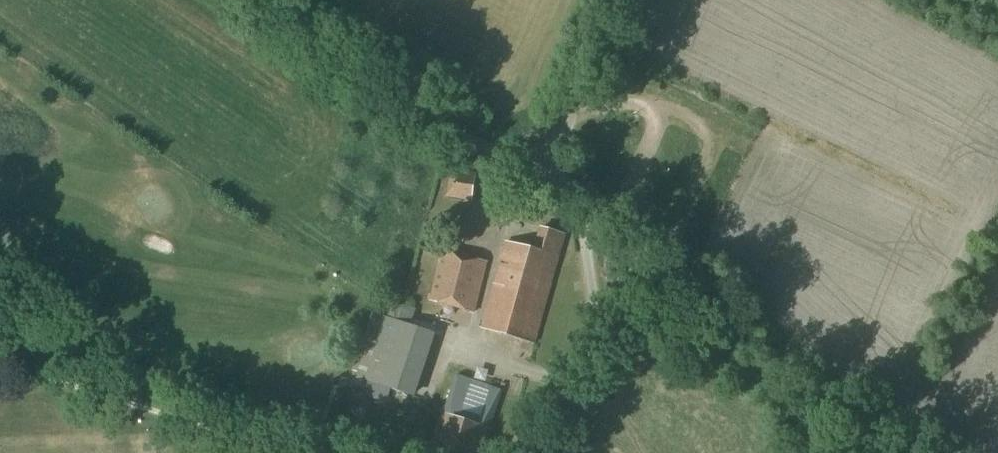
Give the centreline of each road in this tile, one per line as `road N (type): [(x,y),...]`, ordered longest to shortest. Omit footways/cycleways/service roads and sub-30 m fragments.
road 1 (track): [(541,176),(578,213),(799,376),(880,452)]
road 2 (unclassified): [(541,176),(451,135),(249,0)]
road 3 (unclassified): [(541,176),(622,0)]

